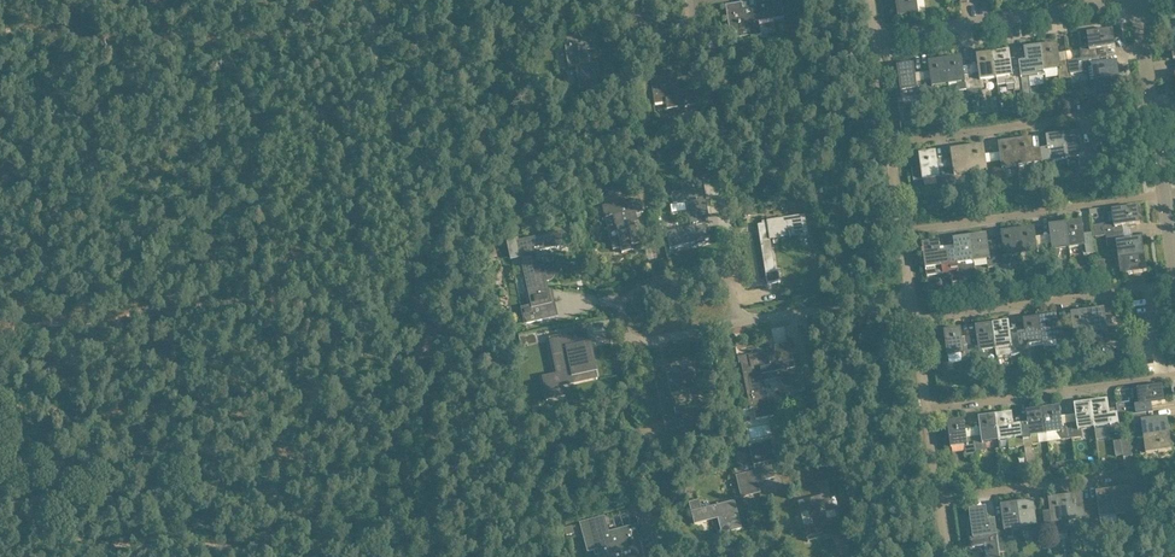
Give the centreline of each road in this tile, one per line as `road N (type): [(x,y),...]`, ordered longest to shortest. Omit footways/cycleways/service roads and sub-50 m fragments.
road 1 (residential): [(876,153),(1152,109)]
road 2 (residential): [(889,237),(1164,196)]
road 3 (residential): [(901,321),(1174,285)]
road 4 (residential): [(914,412),(1174,377)]
road 5 (residential): [(928,503),(1174,470)]
road 6 (residential): [(864,38),(1084,9)]
road 7 (residential): [(727,270),(627,289),(615,316),(630,337)]
road 8 (residential): [(898,299),(762,318)]
road 9 (residential): [(762,318),(630,337)]

